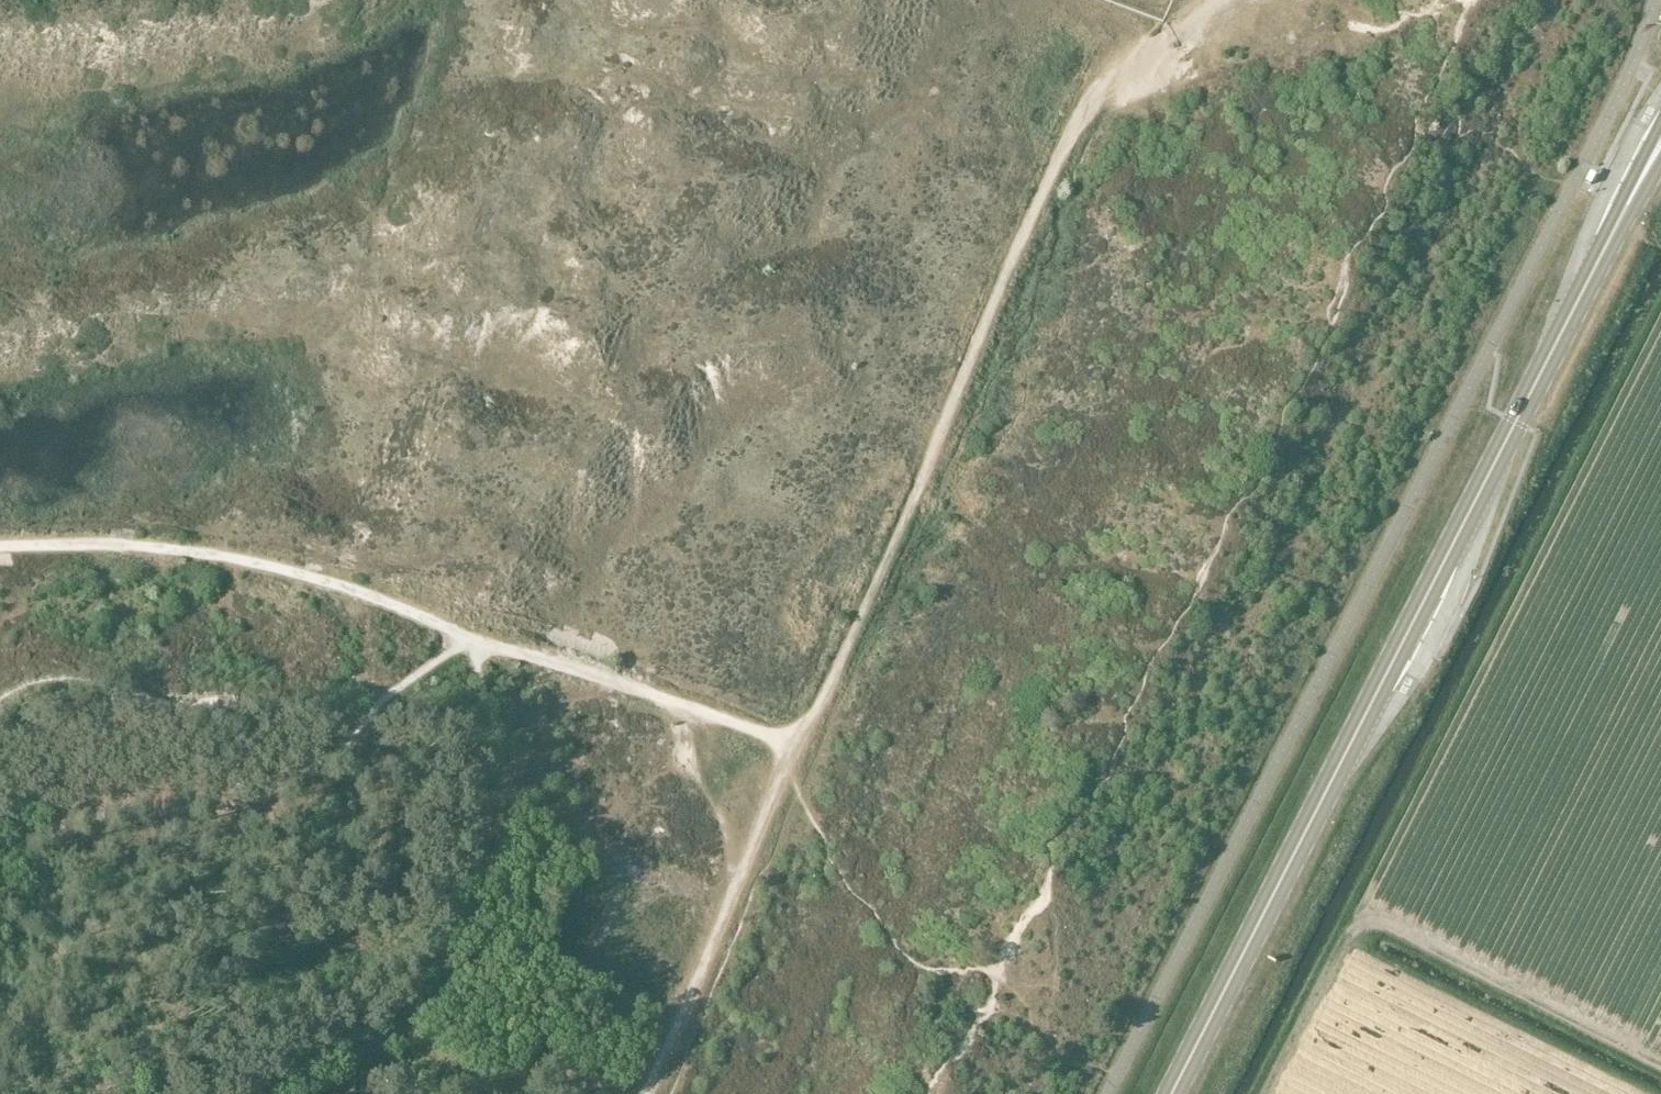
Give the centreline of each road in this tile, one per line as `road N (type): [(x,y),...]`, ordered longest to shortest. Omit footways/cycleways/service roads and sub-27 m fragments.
road 1 (secondary): [(1173,1093),(1660,148)]
road 2 (track): [(1264,1093),(1342,939),(1363,916),(1660,1060)]

